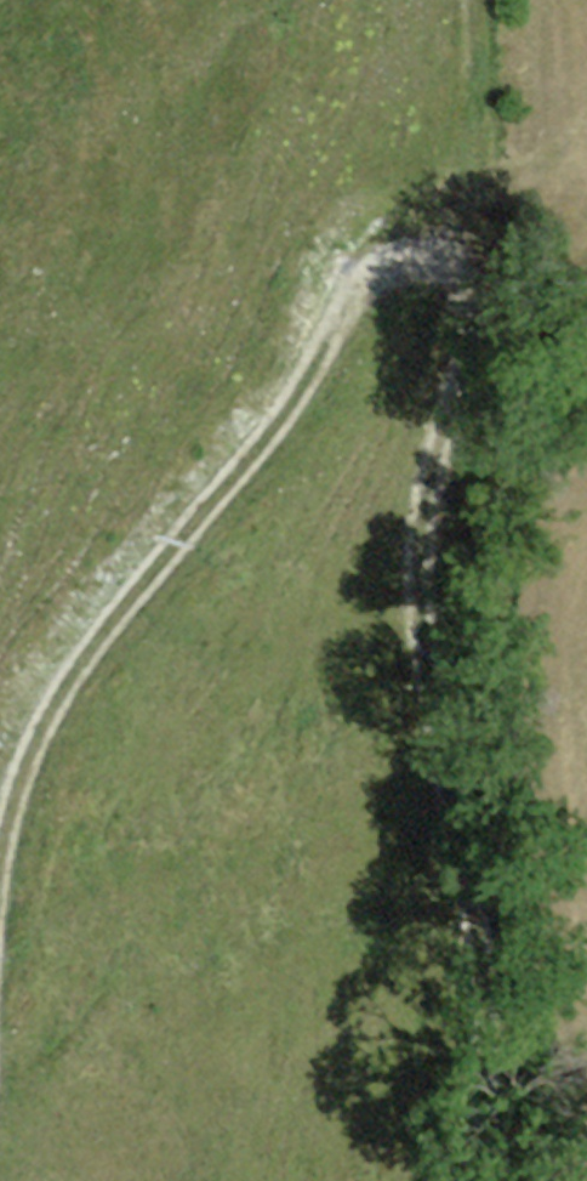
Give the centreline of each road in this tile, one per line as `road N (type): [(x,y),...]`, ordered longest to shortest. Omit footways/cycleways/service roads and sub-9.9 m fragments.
road 1 (track): [(481,1180),(417,891),(419,607),(485,273),(427,239),(322,292),(260,441),(80,683),(11,821),(0,887)]
road 2 (track): [(427,239),(416,0)]

